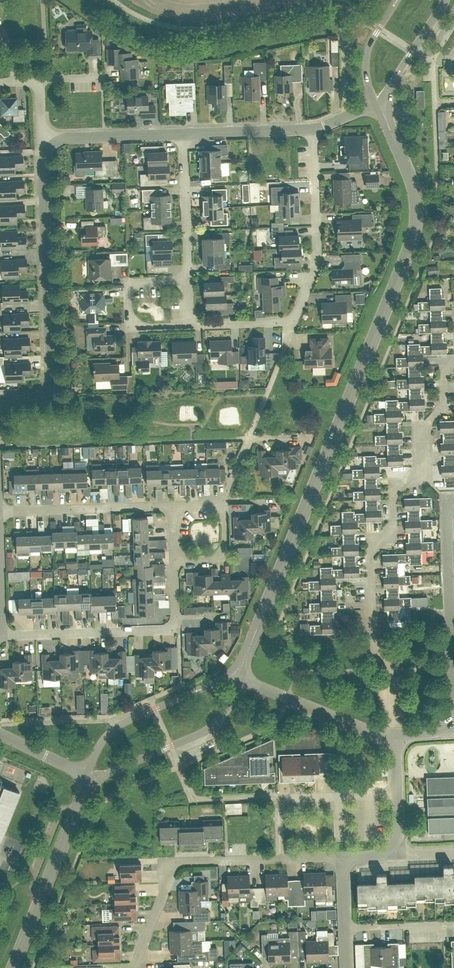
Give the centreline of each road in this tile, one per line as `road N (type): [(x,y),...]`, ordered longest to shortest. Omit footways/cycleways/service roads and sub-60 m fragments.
road 1 (tertiary): [(244,659),(413,241),(416,196),(389,126)]
road 2 (residential): [(392,733),(391,670),(374,649),(371,558),(393,521),(392,490),(420,479),(419,434),(443,405),(443,376),(453,362)]
road 3 (residential): [(2,403),(49,382),(43,166),(53,144)]
road 4 (residential): [(133,967),(173,868),(185,861),(339,856),(348,863)]
road 5 (residential): [(2,635),(177,629),(174,559)]
road 6 (residential): [(453,713),(446,516),(453,501)]
road 7 (residential): [(312,128),(318,259),(295,321)]
road 8 (tertiary): [(13,967),(83,794)]
road 9 (tertiary): [(231,673),(114,729),(87,775)]
road 10 (tertiary): [(99,778),(204,730),(227,708),(241,677)]
road 11 (residential): [(173,506),(0,511)]
road 12 (residential): [(190,324),(141,328),(128,319),(128,288),(135,282),(188,280)]
road 13 (residential): [(188,280),(184,133)]
road 14 (residential): [(53,144),(184,133)]
road 15 (residential): [(184,133),(312,128)]

